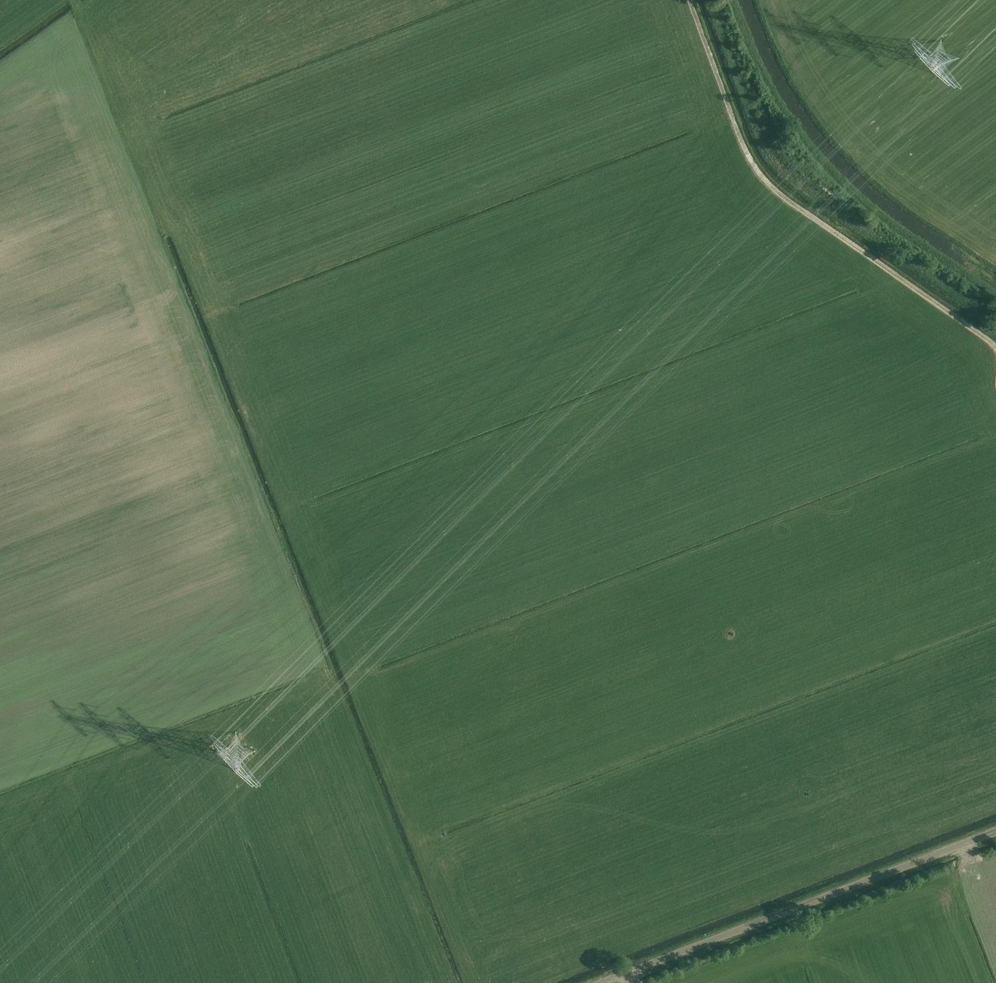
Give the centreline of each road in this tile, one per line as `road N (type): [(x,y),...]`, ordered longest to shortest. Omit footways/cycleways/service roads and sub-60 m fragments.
road 1 (track): [(691,0),(746,151),(767,182),(995,346)]
road 2 (unclassified): [(600,982),(995,831)]

